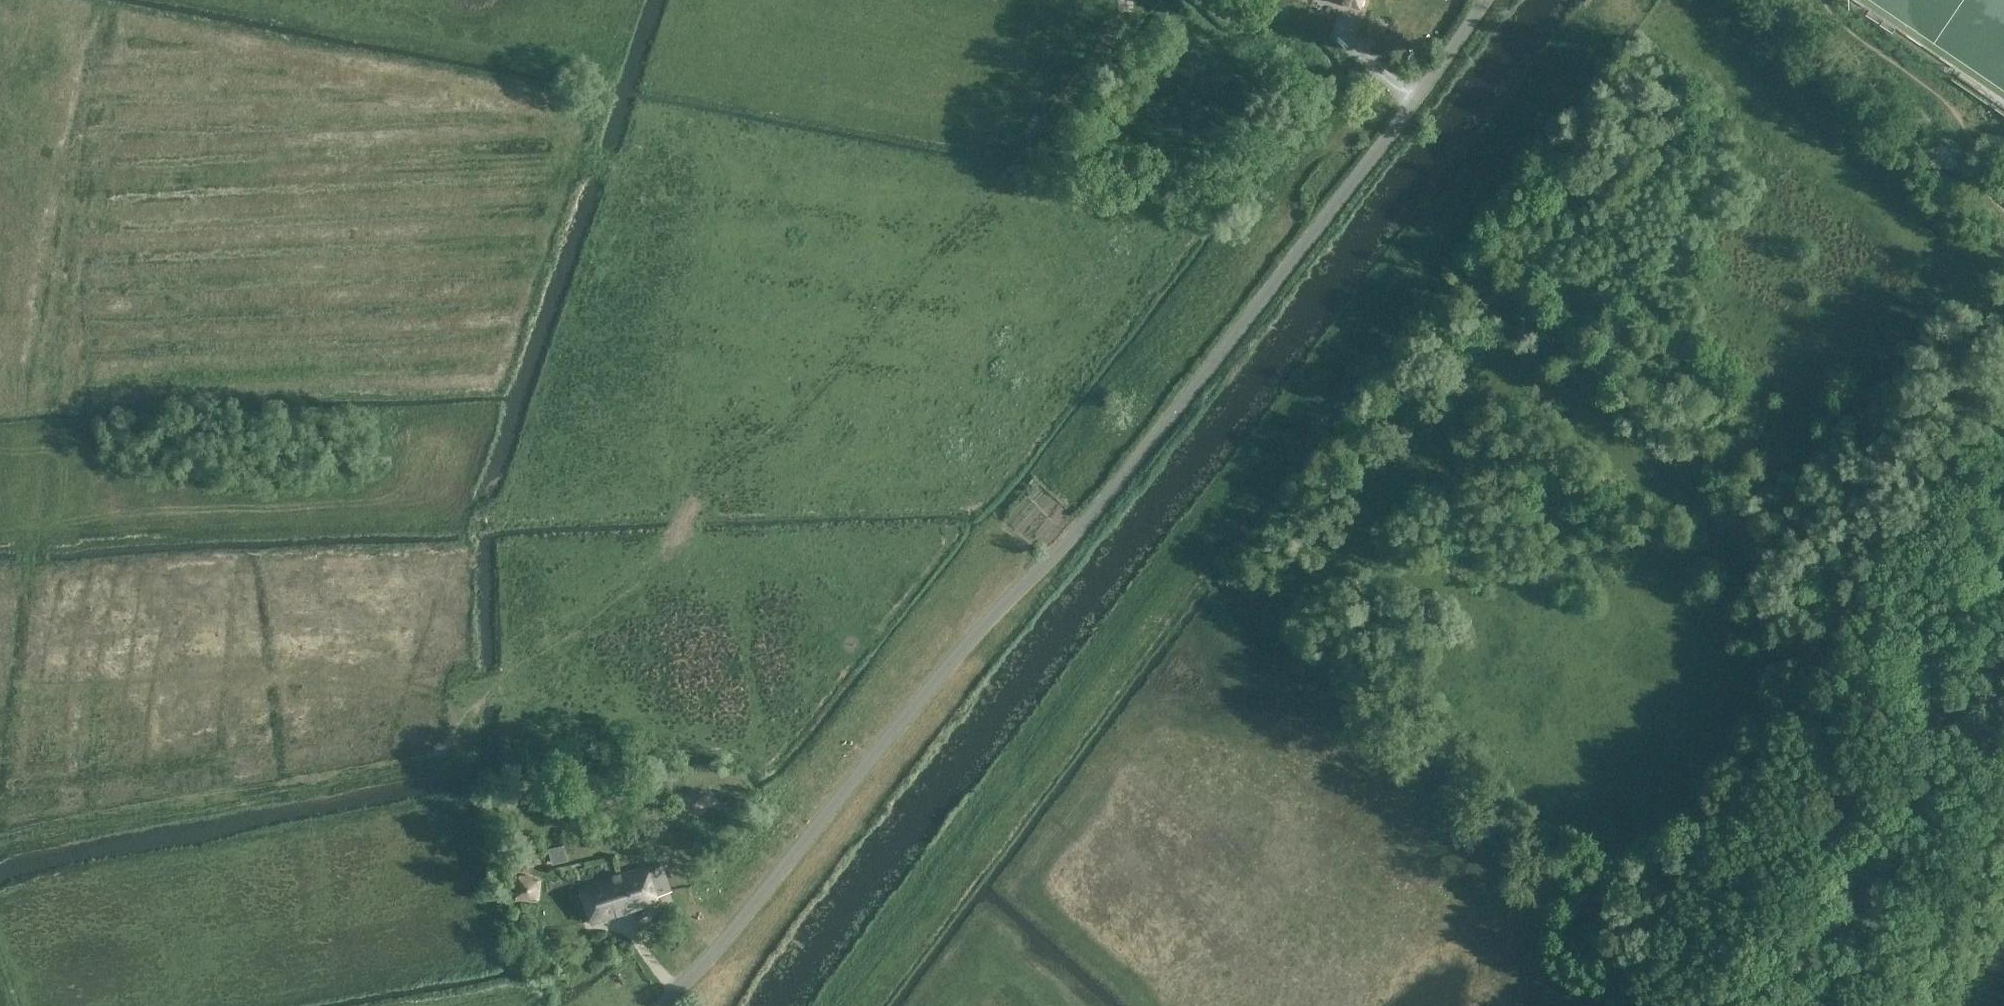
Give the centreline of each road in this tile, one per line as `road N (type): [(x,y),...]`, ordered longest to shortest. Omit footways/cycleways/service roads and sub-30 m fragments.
road 1 (track): [(1119,0),(1120,39),(1011,172)]
road 2 (track): [(0,711),(37,547)]

